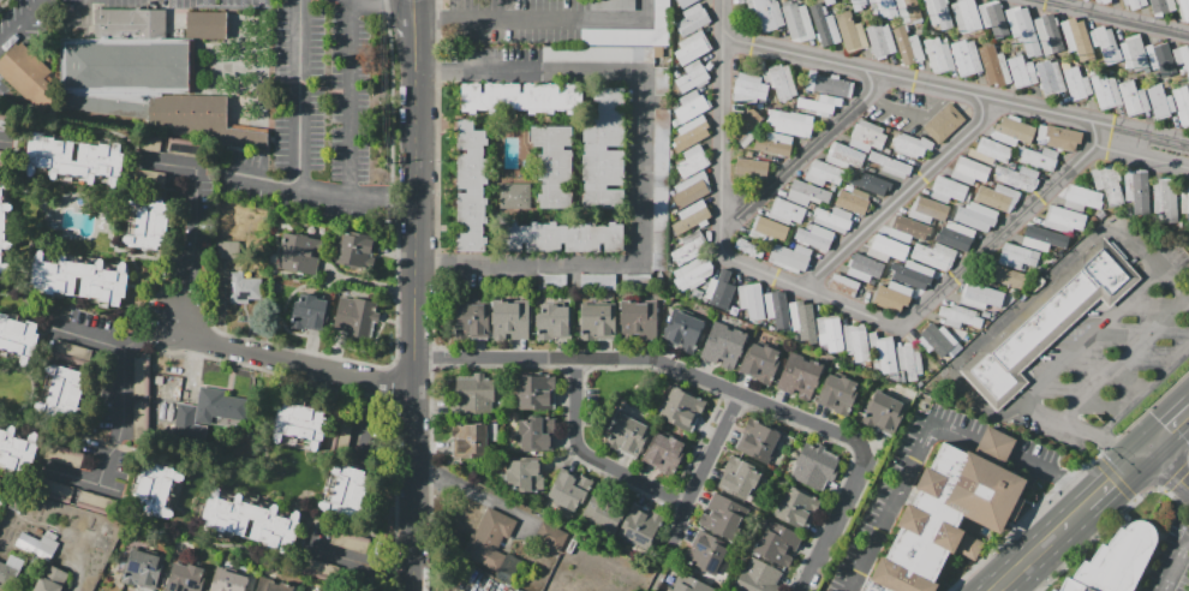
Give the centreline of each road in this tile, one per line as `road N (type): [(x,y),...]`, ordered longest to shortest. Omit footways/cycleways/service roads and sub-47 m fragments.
road 1 (residential): [(414,356),(651,358),(855,441),(864,464),(799,590)]
road 2 (residential): [(413,590),(414,11)]
road 3 (residential): [(414,389),(196,338),(178,323)]
road 4 (residential): [(683,505),(582,453),(573,440),(574,358)]
road 5 (residential): [(739,393),(670,543)]

